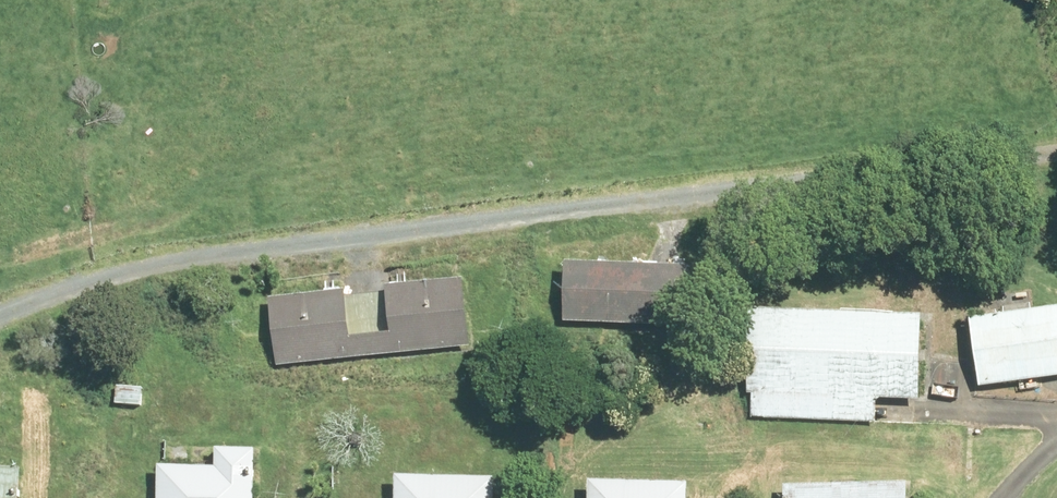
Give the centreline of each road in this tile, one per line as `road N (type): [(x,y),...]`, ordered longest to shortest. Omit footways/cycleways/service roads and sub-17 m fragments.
road 1 (track): [(1056,158),(862,170),(139,288),(0,334)]

